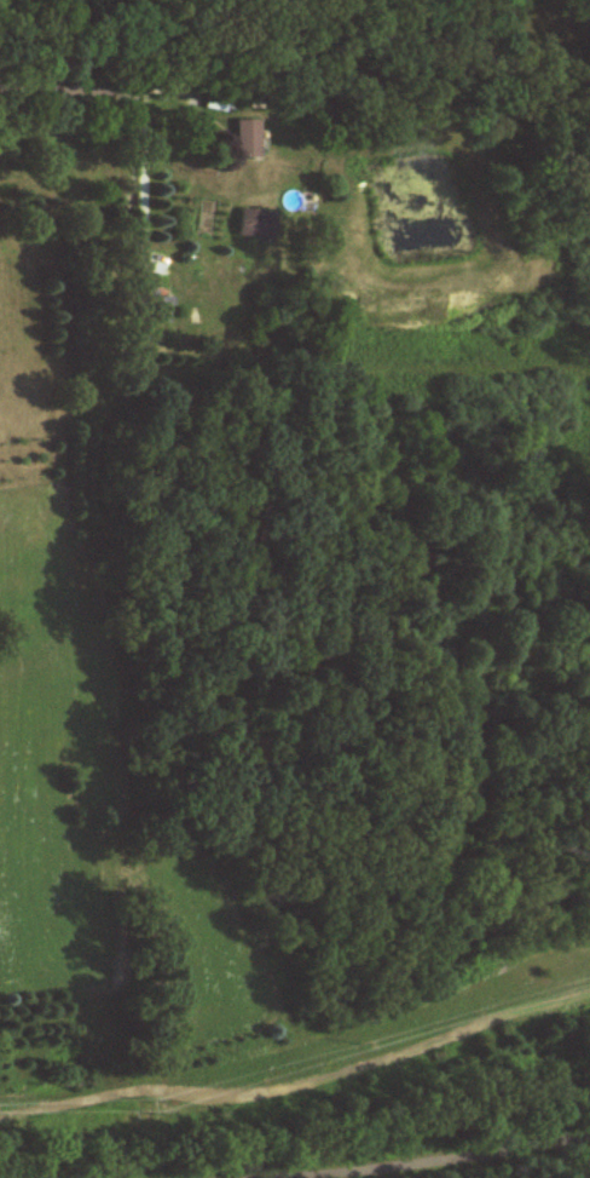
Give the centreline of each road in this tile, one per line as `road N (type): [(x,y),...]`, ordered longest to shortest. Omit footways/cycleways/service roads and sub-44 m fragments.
road 1 (residential): [(0,92),(139,93)]

